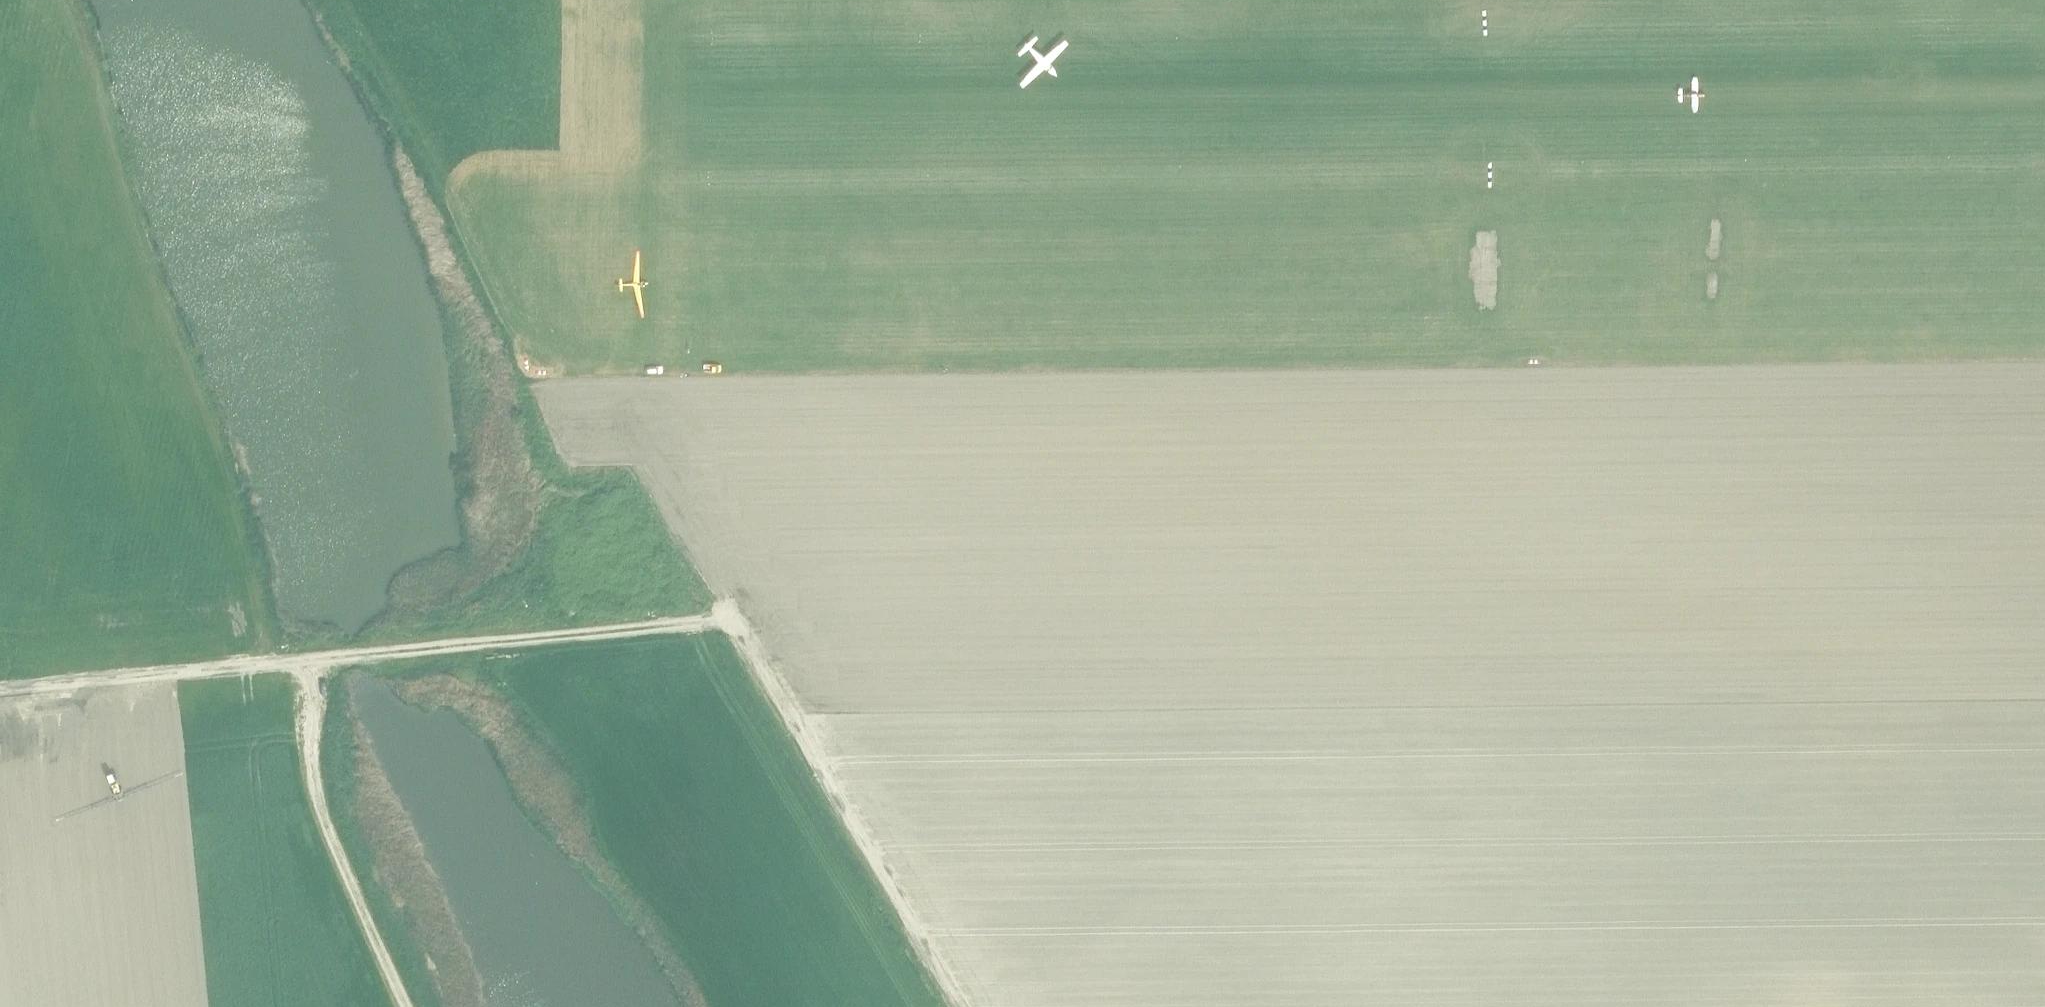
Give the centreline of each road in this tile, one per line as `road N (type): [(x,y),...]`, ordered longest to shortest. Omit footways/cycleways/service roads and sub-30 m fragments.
road 1 (track): [(306,659),(319,800),(409,1006)]

